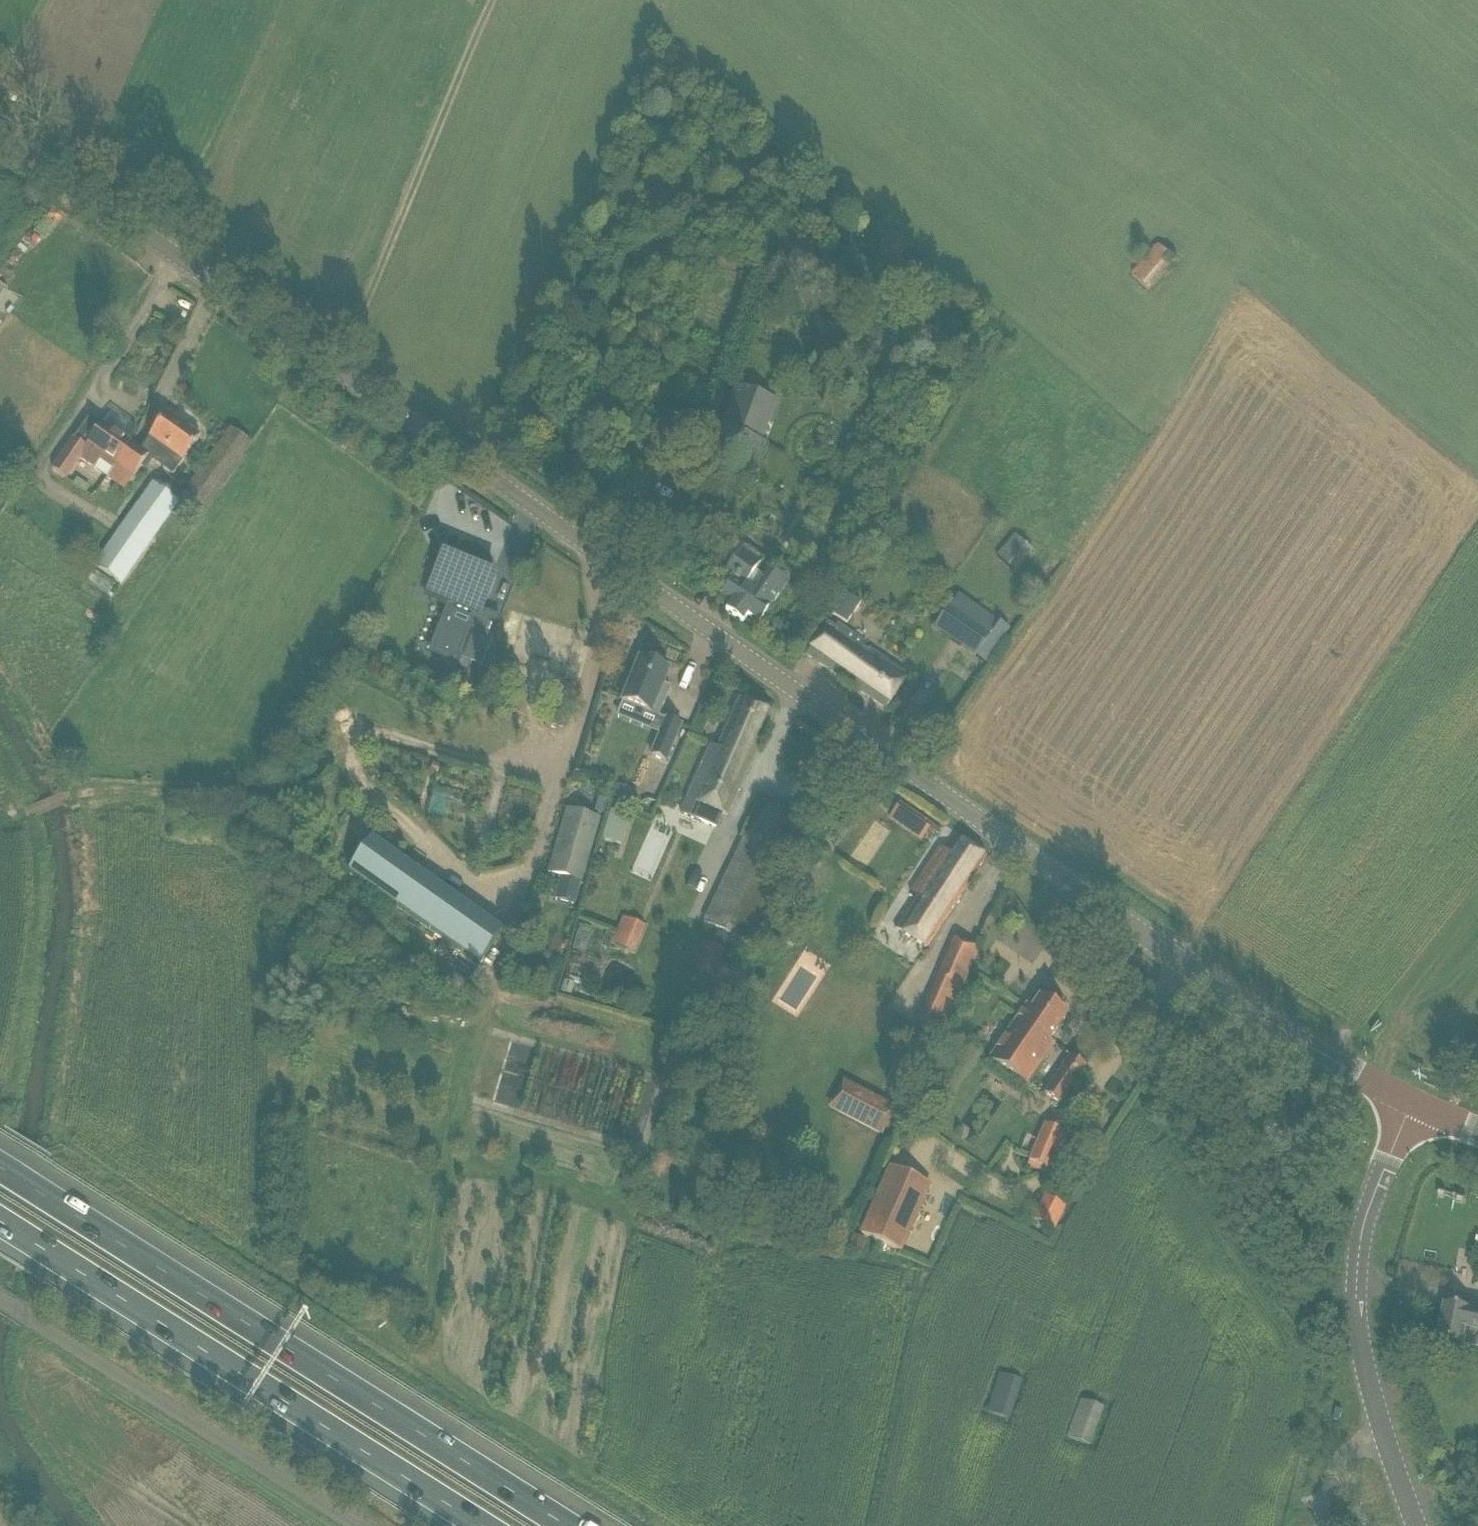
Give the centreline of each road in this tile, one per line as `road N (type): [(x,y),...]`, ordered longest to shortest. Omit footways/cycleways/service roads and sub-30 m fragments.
road 1 (tertiary): [(1411,1104),(1128,936),(1053,874),(0,132)]
road 2 (motorway): [(572,1525),(0,1164)]
road 3 (motorway): [(0,1226),(476,1525)]
road 4 (tertiary): [(1418,1525),(1367,1386),(1356,1300),(1366,1211),(1411,1104)]
road 5 (unclassified): [(358,1525),(0,1298)]

